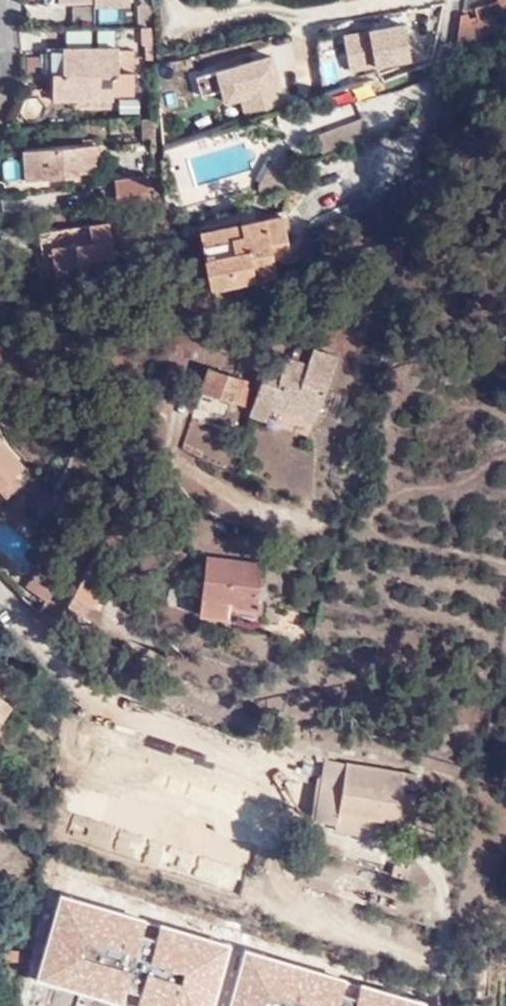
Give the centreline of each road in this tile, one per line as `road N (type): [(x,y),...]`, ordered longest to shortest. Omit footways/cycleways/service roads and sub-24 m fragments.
road 1 (residential): [(0,122),(10,94),(9,0)]

